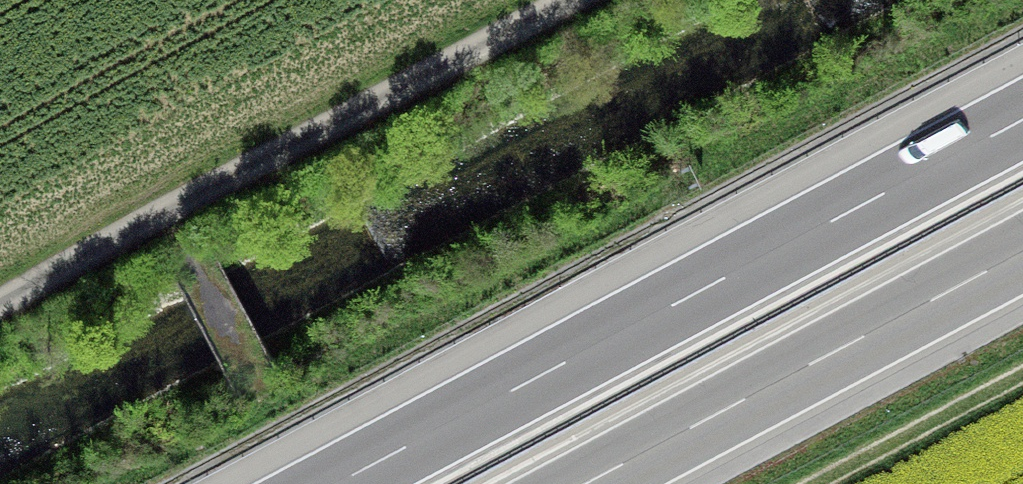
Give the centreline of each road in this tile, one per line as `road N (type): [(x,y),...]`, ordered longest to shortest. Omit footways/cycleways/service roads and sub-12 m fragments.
road 1 (motorway): [(1022,120),(336,483)]
road 2 (track): [(579,0),(0,306)]
road 3 (motorway): [(584,483),(1022,251)]
road 4 (track): [(818,483),(1022,375)]

